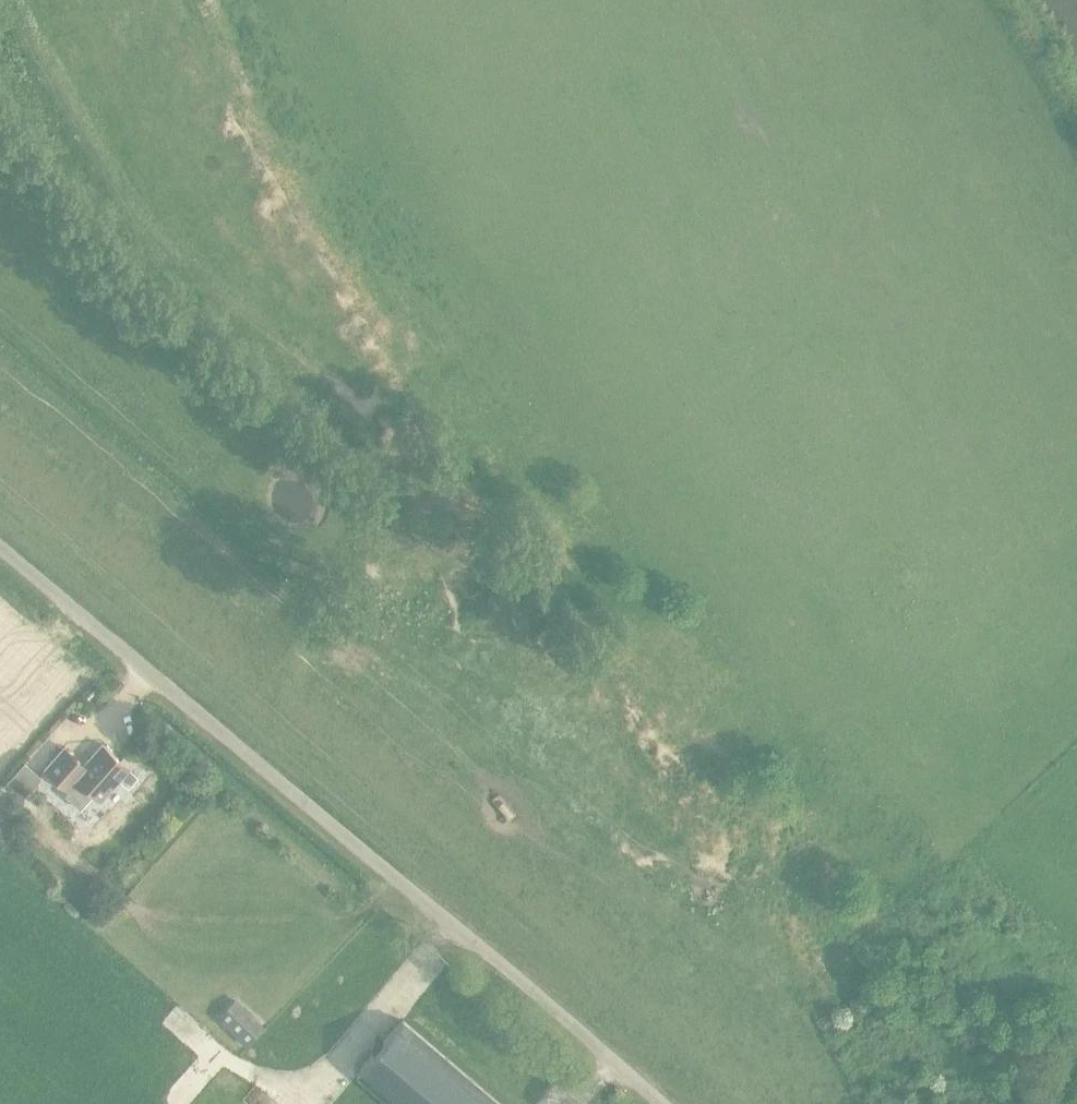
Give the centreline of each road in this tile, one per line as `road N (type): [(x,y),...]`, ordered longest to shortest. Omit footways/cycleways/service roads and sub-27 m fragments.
road 1 (unclassified): [(656,1103),(0,546)]

